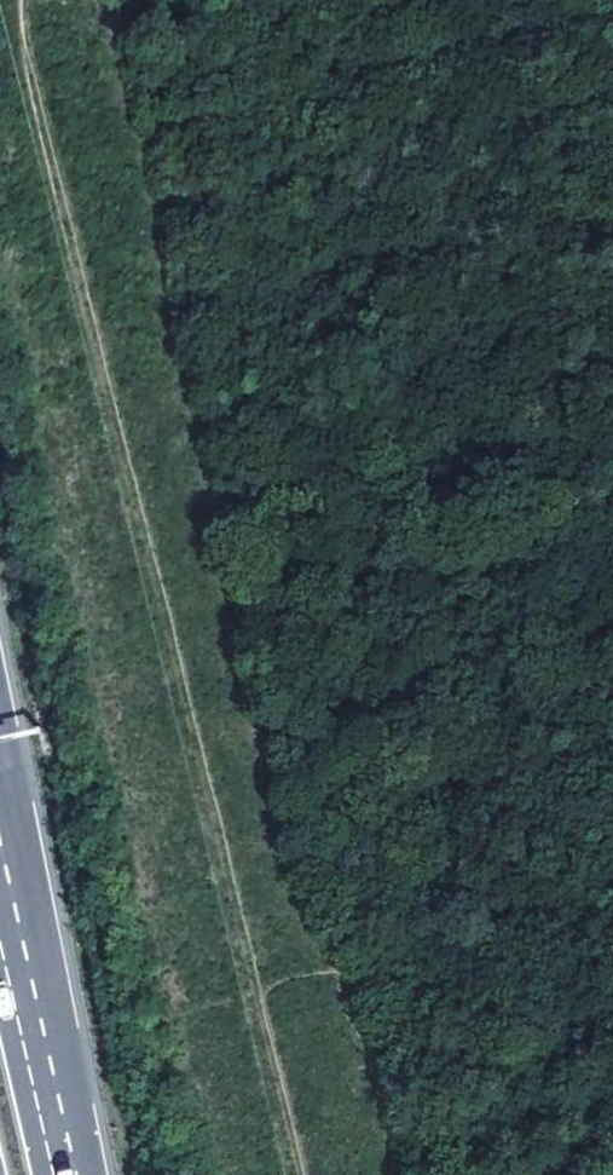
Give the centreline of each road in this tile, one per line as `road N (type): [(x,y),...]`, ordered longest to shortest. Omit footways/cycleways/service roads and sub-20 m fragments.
road 1 (motorway): [(57,1174),(0,929)]

